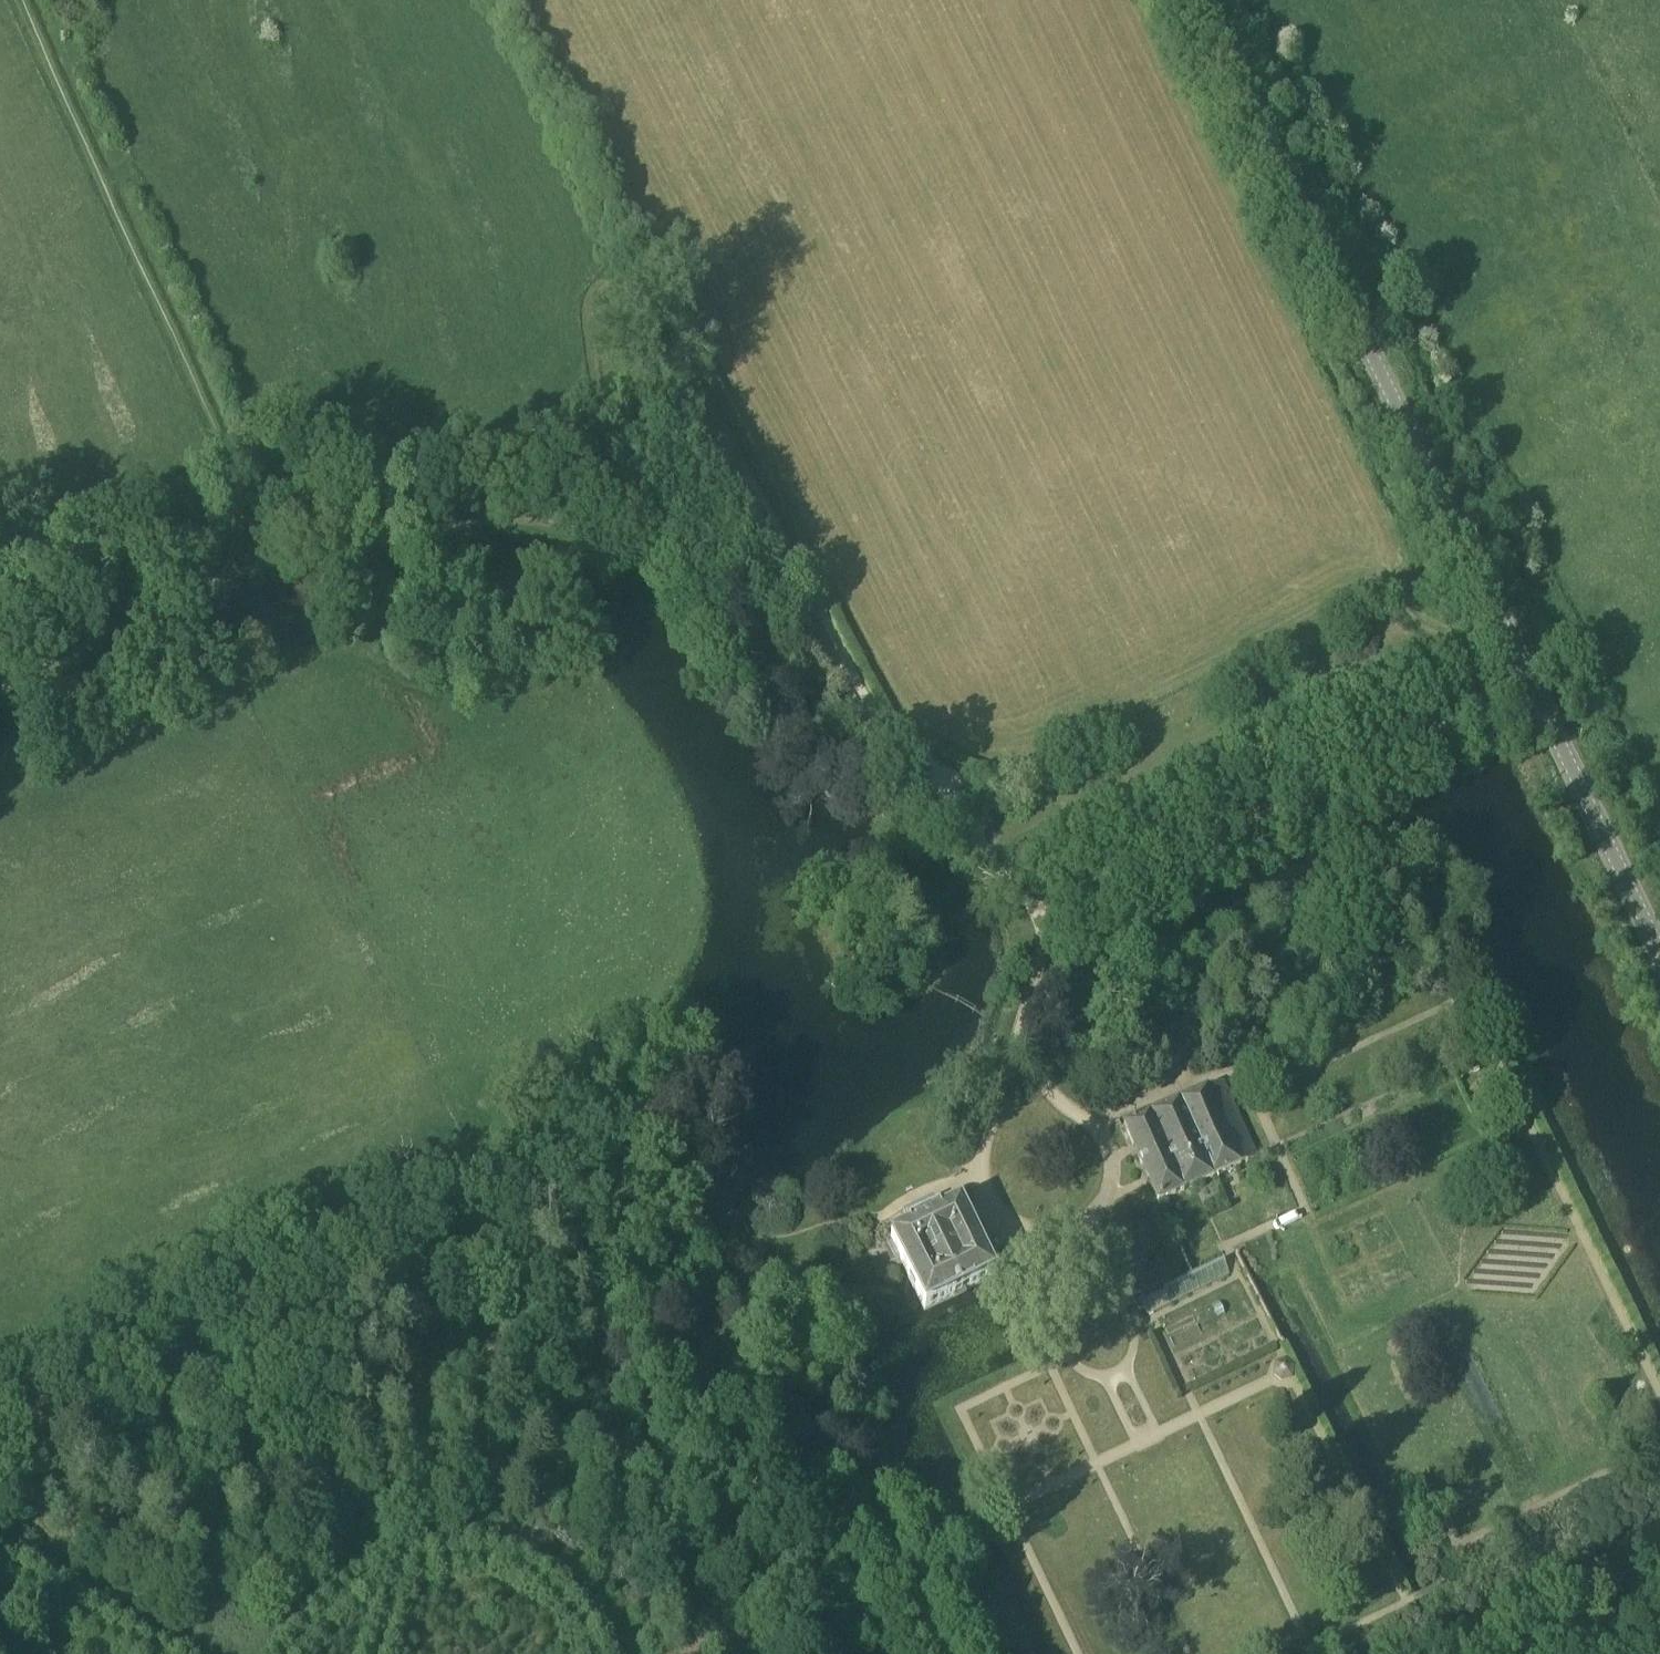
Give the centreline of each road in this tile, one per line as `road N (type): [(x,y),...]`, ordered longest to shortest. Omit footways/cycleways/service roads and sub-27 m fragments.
road 1 (track): [(0,1428),(472,1198),(522,1216),(595,1305),(713,1404),(752,1428),(834,1442),(938,1653)]
road 2 (tertiary): [(1659,968),(1192,0)]

